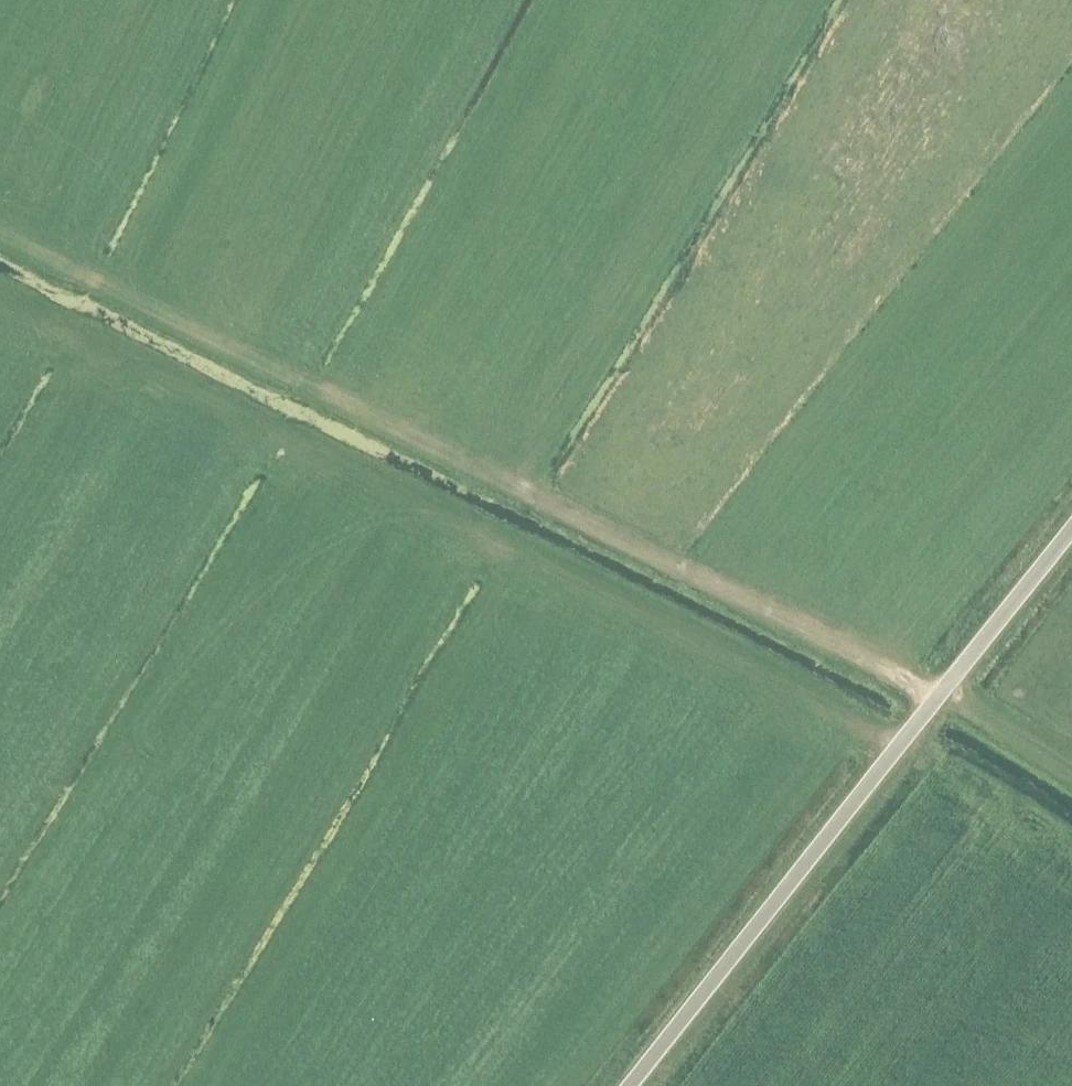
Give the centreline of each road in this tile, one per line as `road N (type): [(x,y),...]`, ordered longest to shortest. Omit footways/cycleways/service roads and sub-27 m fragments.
road 1 (tertiary): [(629,1085),(1071,528)]

